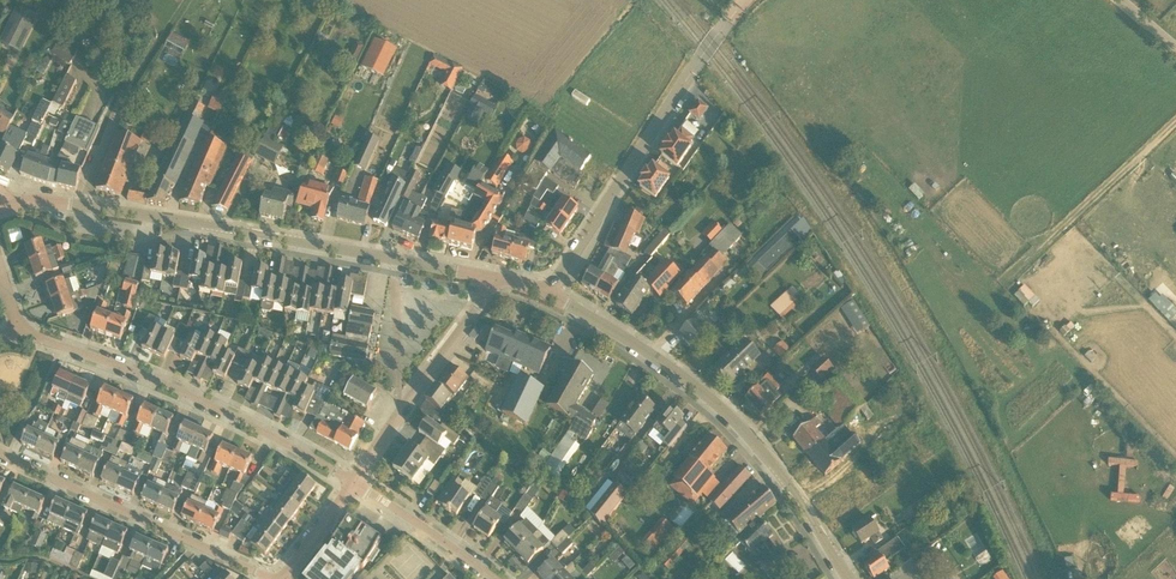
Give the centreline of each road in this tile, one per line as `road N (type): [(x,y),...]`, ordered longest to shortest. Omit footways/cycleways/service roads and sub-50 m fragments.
road 1 (residential): [(849,578),(744,431),(623,337),(547,294)]
road 2 (residential): [(498,281),(86,206)]
road 3 (residential): [(19,332),(171,388),(354,484)]
road 4 (unclassified): [(547,294),(692,72),(748,0)]
road 5 (residential): [(269,578),(0,457)]
road 6 (residential): [(354,484),(498,281)]
road 7 (residential): [(86,206),(126,98),(188,0)]
road 8 (track): [(1008,279),(1175,123)]
road 9 (residential): [(354,484),(486,578)]

